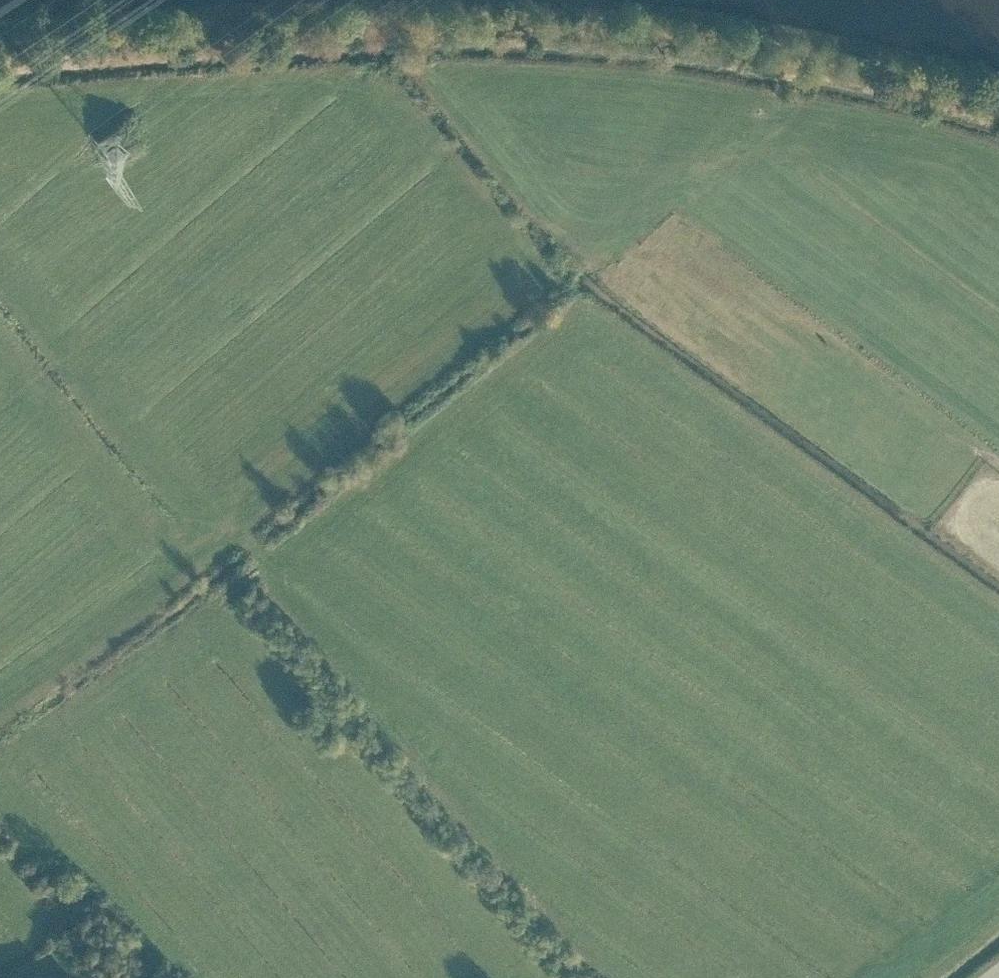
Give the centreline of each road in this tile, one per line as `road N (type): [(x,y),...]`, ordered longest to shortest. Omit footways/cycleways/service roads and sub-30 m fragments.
road 1 (track): [(625,222),(294,490),(0,710)]

